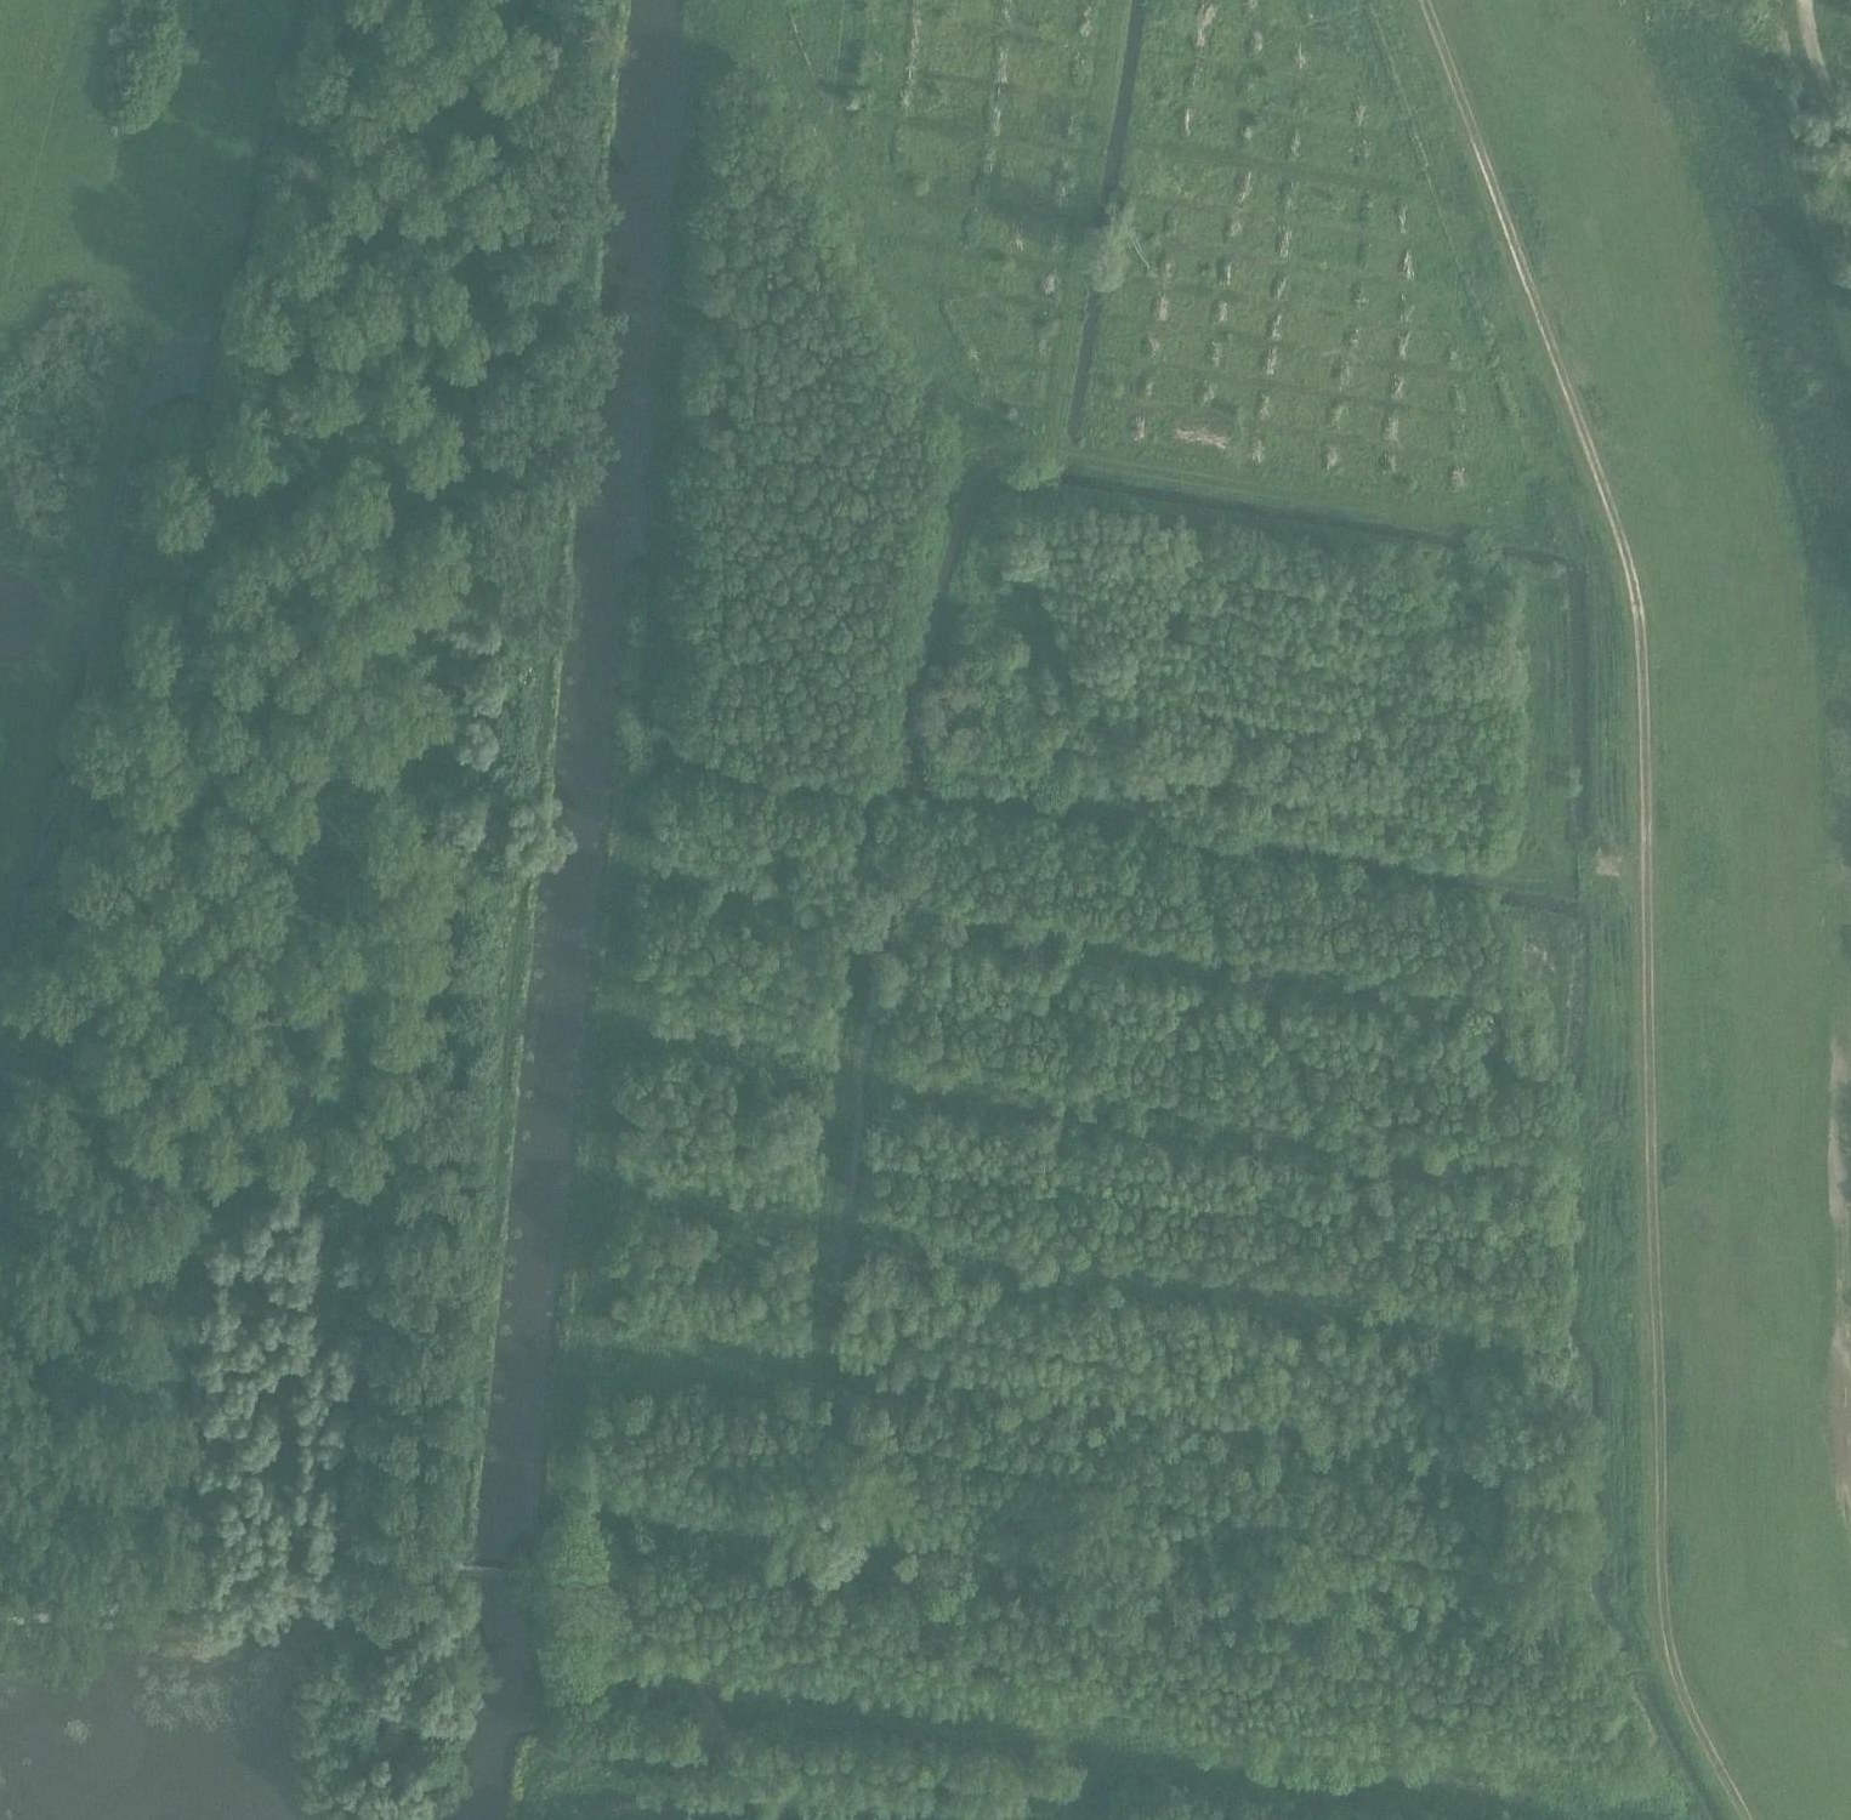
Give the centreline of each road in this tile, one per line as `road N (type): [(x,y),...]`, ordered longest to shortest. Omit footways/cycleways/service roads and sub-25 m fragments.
road 1 (track): [(573,1368),(635,815)]
road 2 (track): [(739,1784),(545,1772),(533,1784),(530,1819)]
road 3 (track): [(553,1575),(535,1703)]

